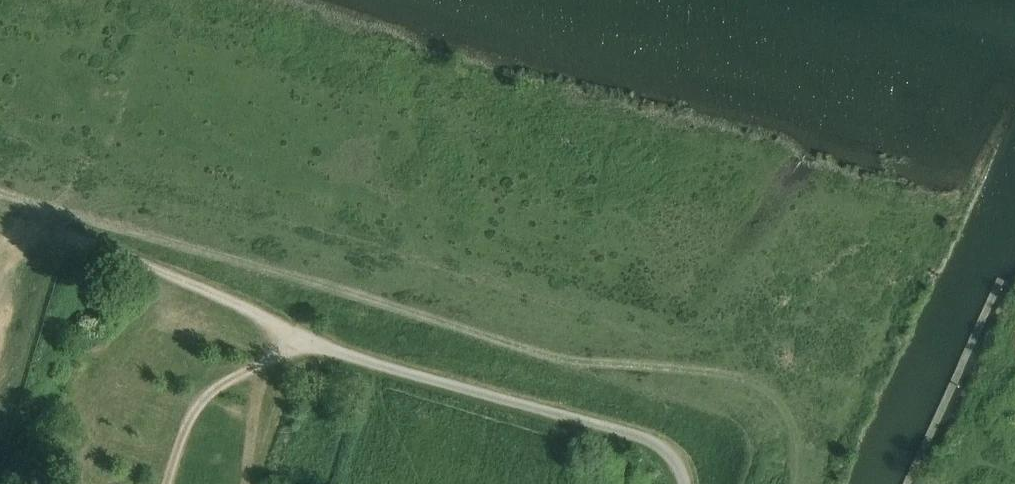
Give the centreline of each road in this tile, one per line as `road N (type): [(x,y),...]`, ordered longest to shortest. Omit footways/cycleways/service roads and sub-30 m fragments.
road 1 (track): [(39,226),(255,313),(292,350),(331,350),(640,436),(669,457),(684,483)]
road 2 (track): [(561,358),(46,206)]
road 3 (track): [(795,483),(788,419),(760,383),(722,371),(561,358)]

